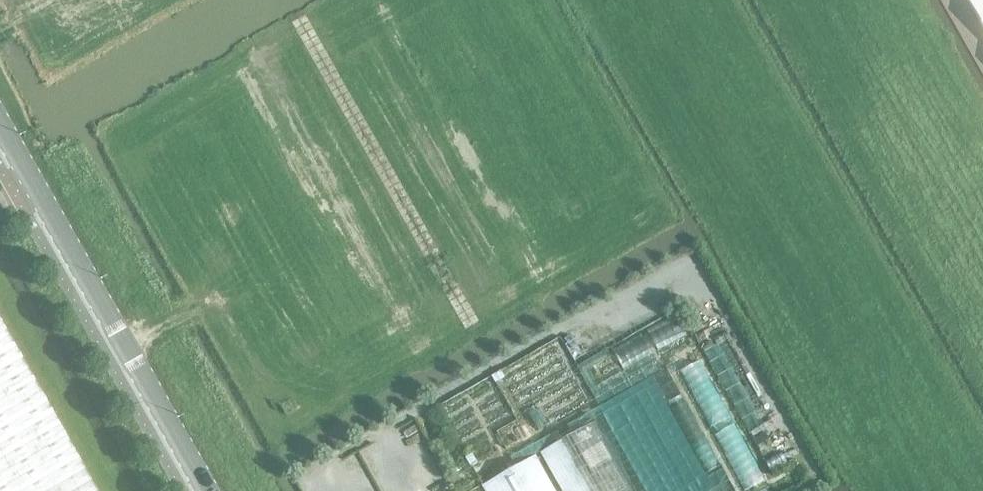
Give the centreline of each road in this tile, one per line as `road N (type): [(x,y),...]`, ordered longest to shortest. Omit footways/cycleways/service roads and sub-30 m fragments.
road 1 (unclassified): [(209,490),(0,123)]

